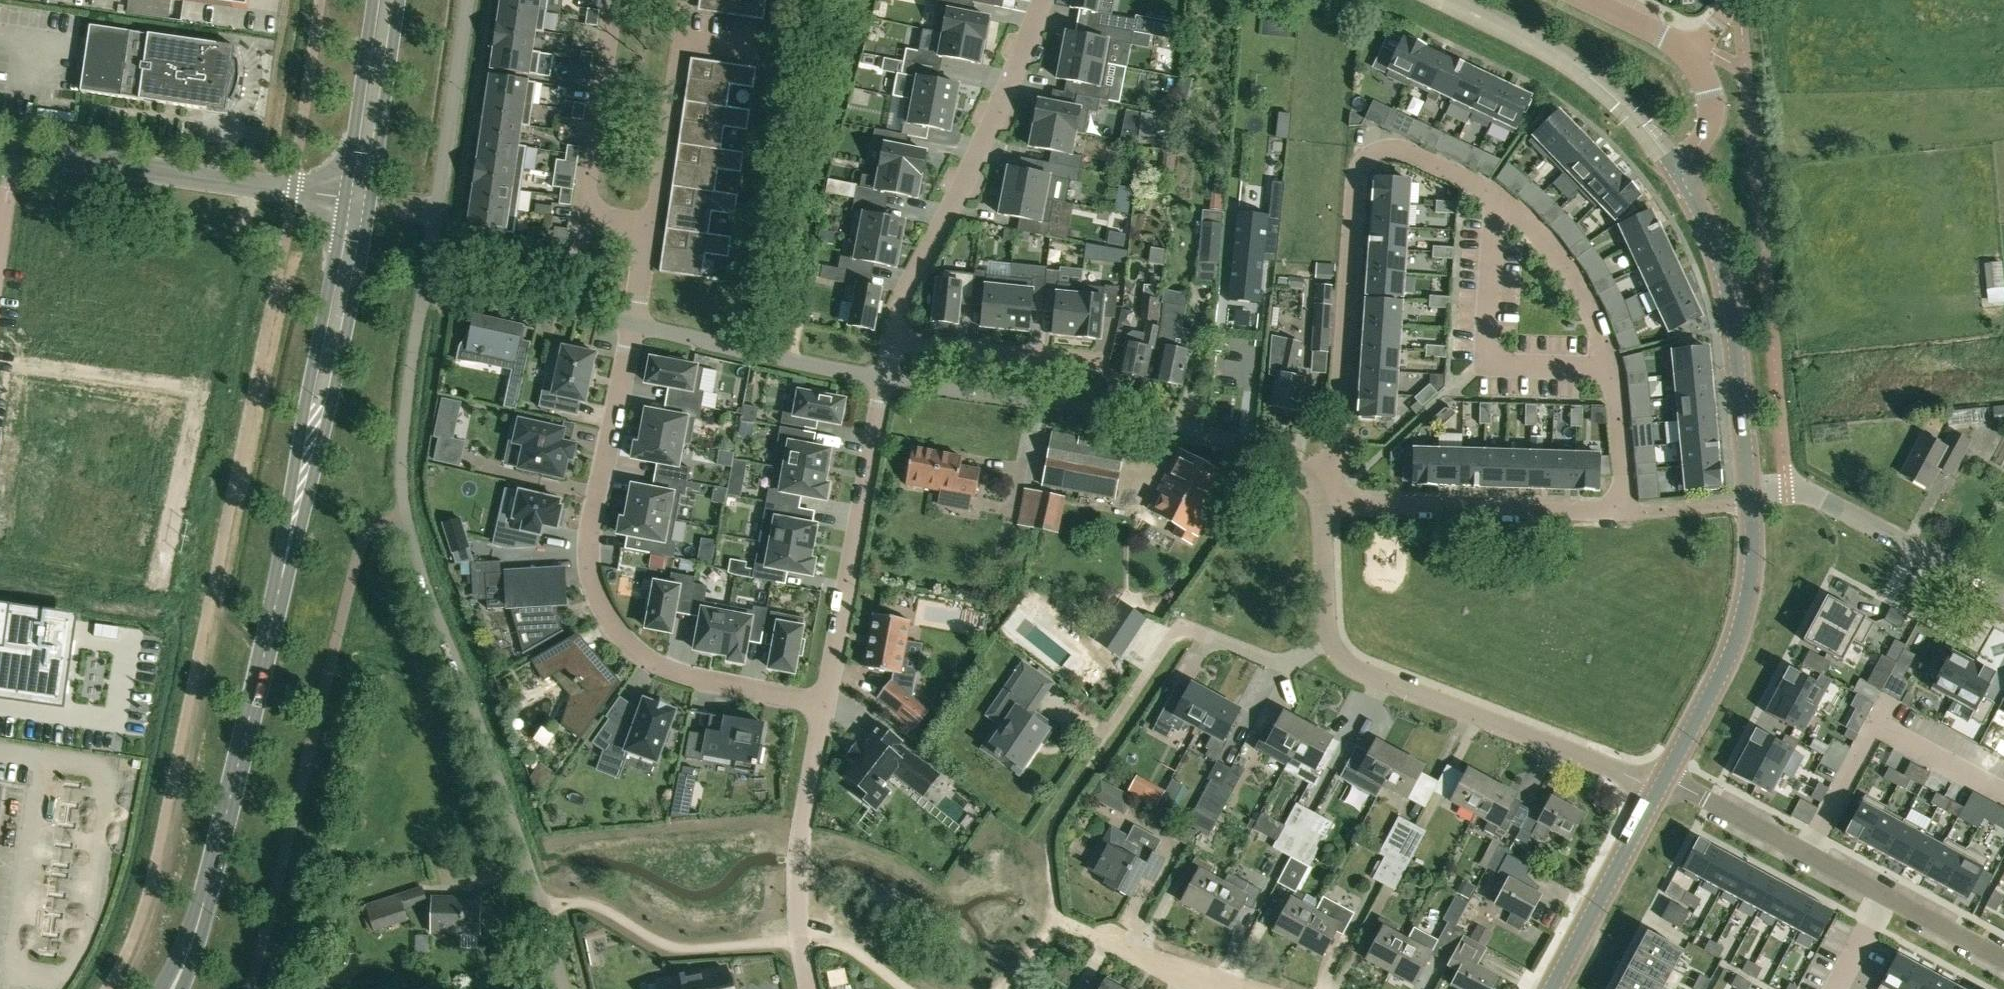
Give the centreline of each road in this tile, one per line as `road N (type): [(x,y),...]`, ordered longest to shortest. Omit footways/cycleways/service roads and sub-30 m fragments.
road 1 (residential): [(563,988),(542,908),(420,568),(402,493),(401,443),(466,0)]
road 2 (residential): [(634,324),(589,544),(608,612),(654,661),(704,680),(824,702)]
road 3 (residential): [(1660,786),(1349,661),(1331,633),(1323,504)]
road 4 (residential): [(1323,504),(1336,455),(1359,168),(1384,152),(1404,152),(1494,195)]
road 5 (tertiary): [(281,580),(315,470),(371,199)]
road 6 (tertiary): [(344,197),(281,580)]
road 7 (tertiary): [(281,580),(187,956)]
road 8 (residential): [(1668,770),(2003,956)]
road 9 (residential): [(893,338),(901,303),(1044,0)]
road 10 (residential): [(824,702),(893,338)]
road 11 (unclassified): [(344,197),(0,149)]
road 12 (tertiary): [(1749,491),(1727,286),(1681,178)]
road 13 (residential): [(1623,513),(1323,504)]
road 14 (residential): [(809,988),(796,879),(824,702)]
road 15 (residential): [(1494,195),(1488,355),(1514,365),(1610,367)]
road 16 (tertiary): [(1668,770),(1740,624),(1750,505)]
road 17 (residential): [(2003,597),(1800,488),(1749,491)]
road 18 (tertiary): [(1550,988),(1660,786)]
road 19 (residential): [(651,226),(685,0)]
road 20 (residential): [(613,0),(586,191),(603,218)]
road 21 (residential): [(1494,195),(1555,251),(1589,306),(1610,367)]
road 22 (residential): [(893,338),(1100,360)]
road 23 (tertiary): [(371,199),(400,0)]
road 24 (tertiary): [(373,0),(344,197)]
road 25 (residential): [(1246,988),(1184,977),(1101,936)]
road 26 (residential): [(1610,367),(1623,513)]
road 27 (tertiary): [(1689,53),(1713,109),(1681,178)]
road 28 (residential): [(1623,513),(1750,505)]

